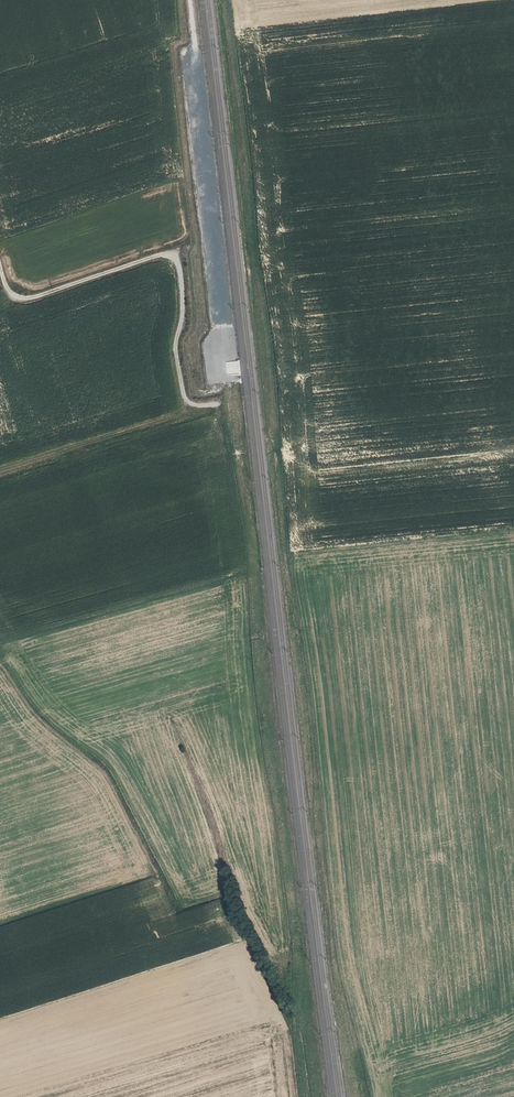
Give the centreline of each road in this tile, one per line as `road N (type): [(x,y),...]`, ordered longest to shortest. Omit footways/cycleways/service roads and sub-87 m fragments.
road 1 (track): [(0,251),(17,301),(172,256),(182,283),(176,351),(185,397),(219,404)]

